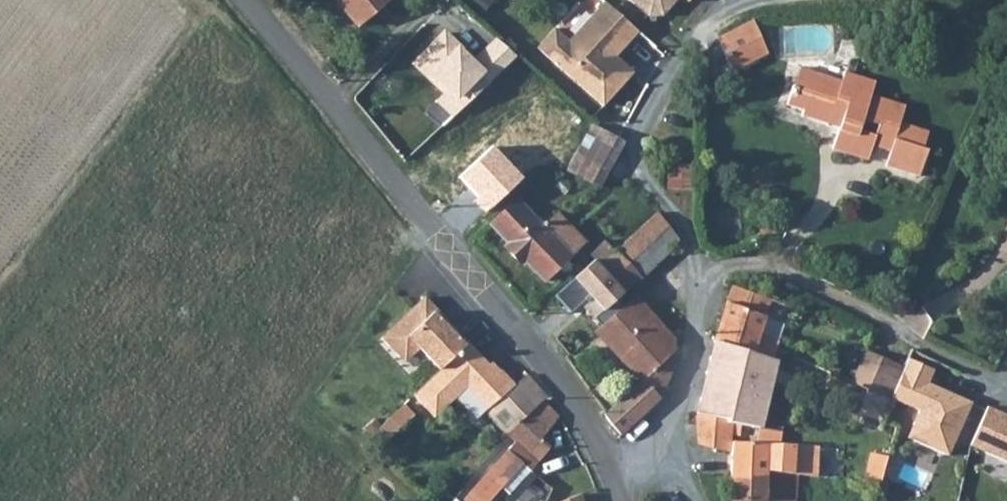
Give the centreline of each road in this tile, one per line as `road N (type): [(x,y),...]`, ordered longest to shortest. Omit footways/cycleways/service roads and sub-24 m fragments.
road 1 (residential): [(619,491),(499,309),(244,0)]
road 2 (residential): [(723,0),(695,32),(637,142),(704,293),(689,385),(649,454)]

